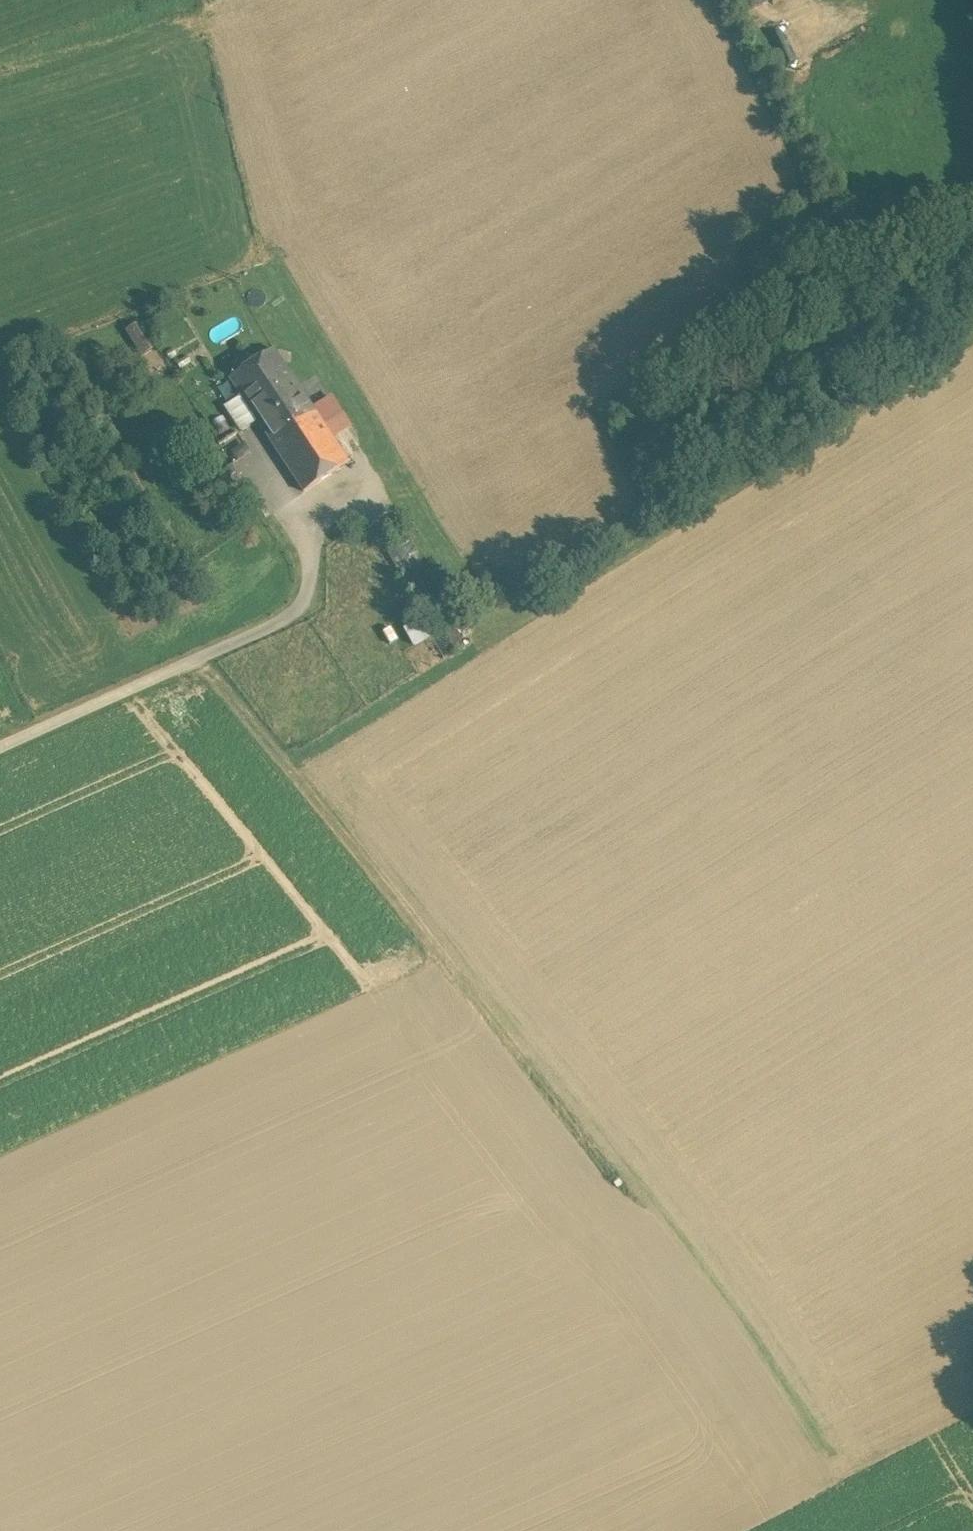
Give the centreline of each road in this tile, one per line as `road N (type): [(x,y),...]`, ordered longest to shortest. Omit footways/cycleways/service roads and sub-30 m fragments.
road 1 (track): [(530,618),(972,333)]
road 2 (track): [(0,749),(272,628),(307,604),(312,551),(249,443)]

